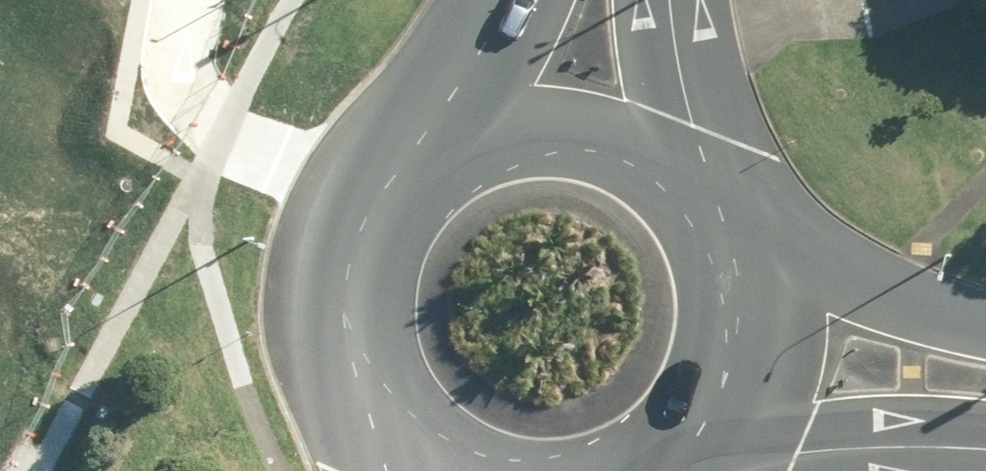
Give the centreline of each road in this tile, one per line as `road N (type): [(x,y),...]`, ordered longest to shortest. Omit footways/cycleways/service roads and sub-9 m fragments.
road 1 (residential): [(193,0),(183,55),(192,89),(221,132),(376,190)]
road 2 (secondary): [(985,433),(682,454)]
road 3 (secondary): [(720,216),(828,276),(985,331)]
road 4 (secondary): [(720,216),(738,263),(739,353),(726,391),(682,454)]
road 5 (secondary): [(377,431),(344,364),(337,316),(341,267),(376,190)]
road 6 (secondary): [(447,130),(529,107),(598,116),(675,158)]
road 7 (secondary): [(647,0),(675,158)]
road 8 (secondary): [(447,130),(522,0)]

